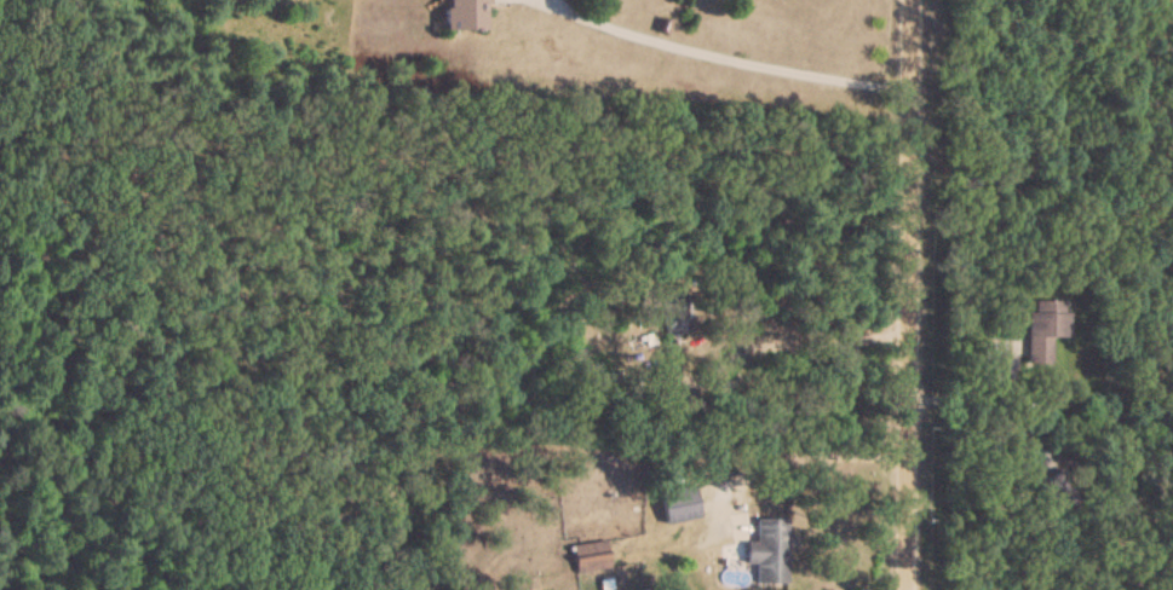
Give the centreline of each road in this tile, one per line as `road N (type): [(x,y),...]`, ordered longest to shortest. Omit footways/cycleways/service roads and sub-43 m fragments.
road 1 (residential): [(907,0),(906,589)]

